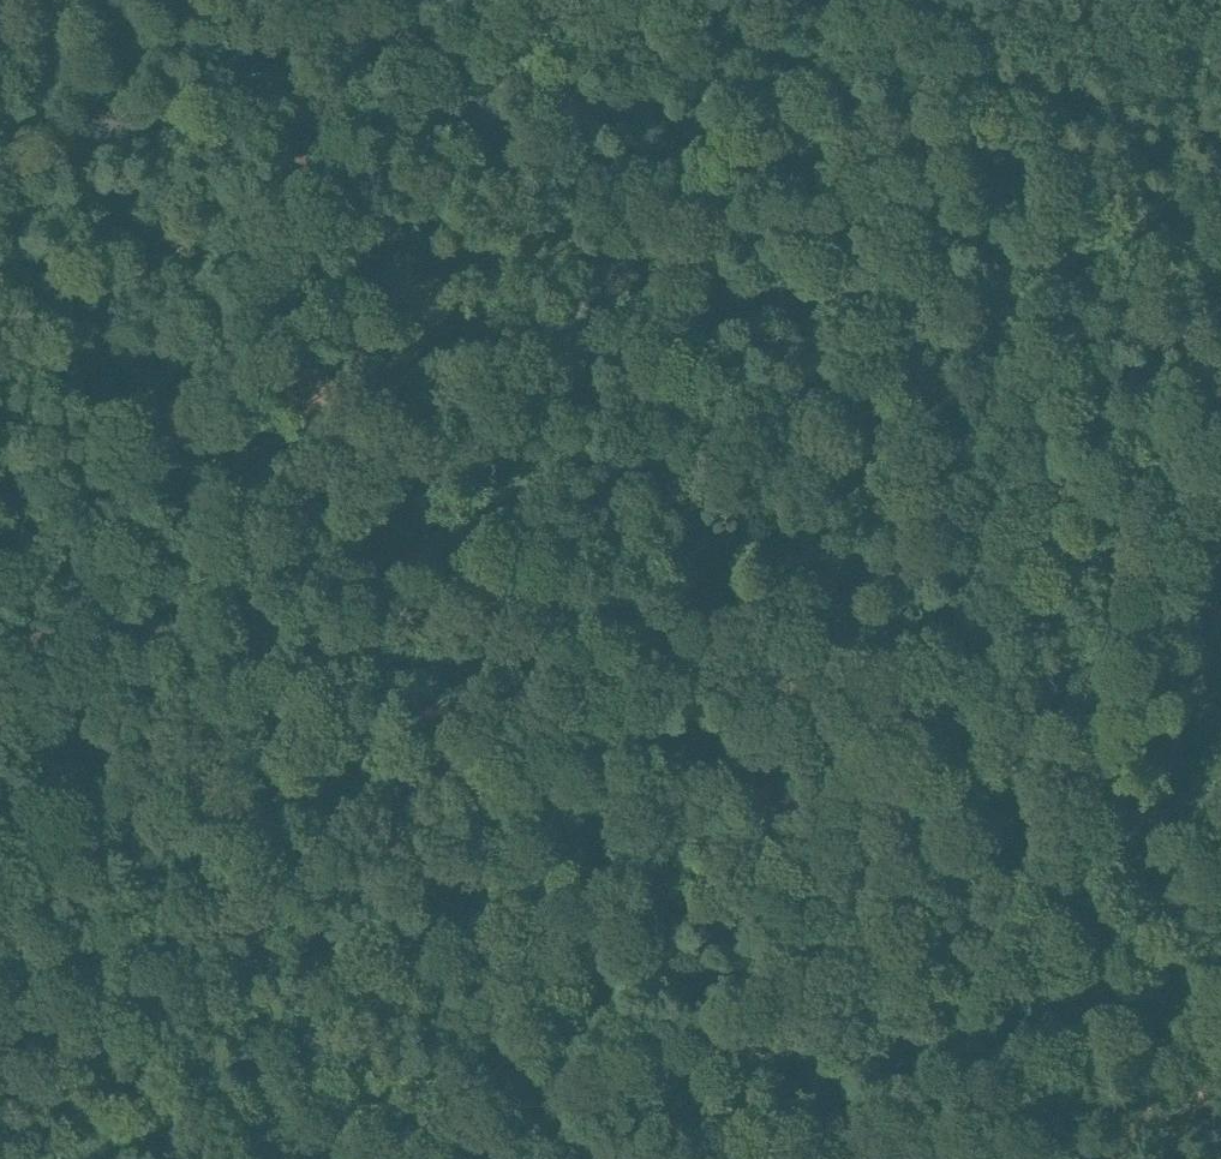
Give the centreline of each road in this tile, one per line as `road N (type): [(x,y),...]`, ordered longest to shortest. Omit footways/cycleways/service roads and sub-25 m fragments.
road 1 (track): [(1052,1158),(1220,671)]
road 2 (track): [(1081,1075),(1220,1137)]

